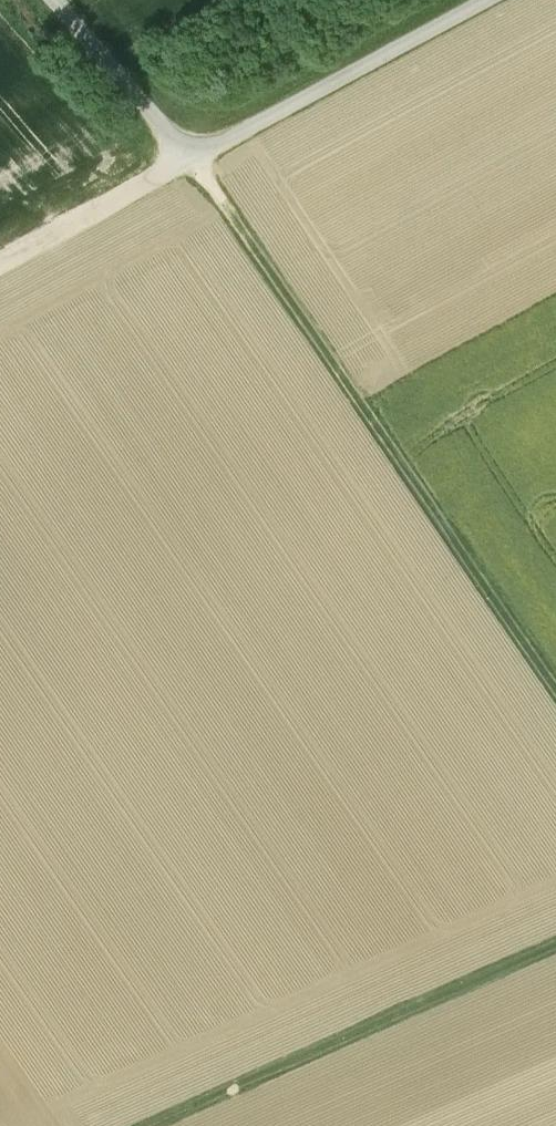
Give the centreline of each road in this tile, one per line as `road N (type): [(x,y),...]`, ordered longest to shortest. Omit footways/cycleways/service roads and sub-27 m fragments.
road 1 (track): [(555,687),(194,161)]
road 2 (track): [(555,941),(141,1125)]
road 3 (track): [(194,161),(492,0)]
road 4 (track): [(0,266),(194,161)]
road 5 (track): [(52,0),(194,161)]

